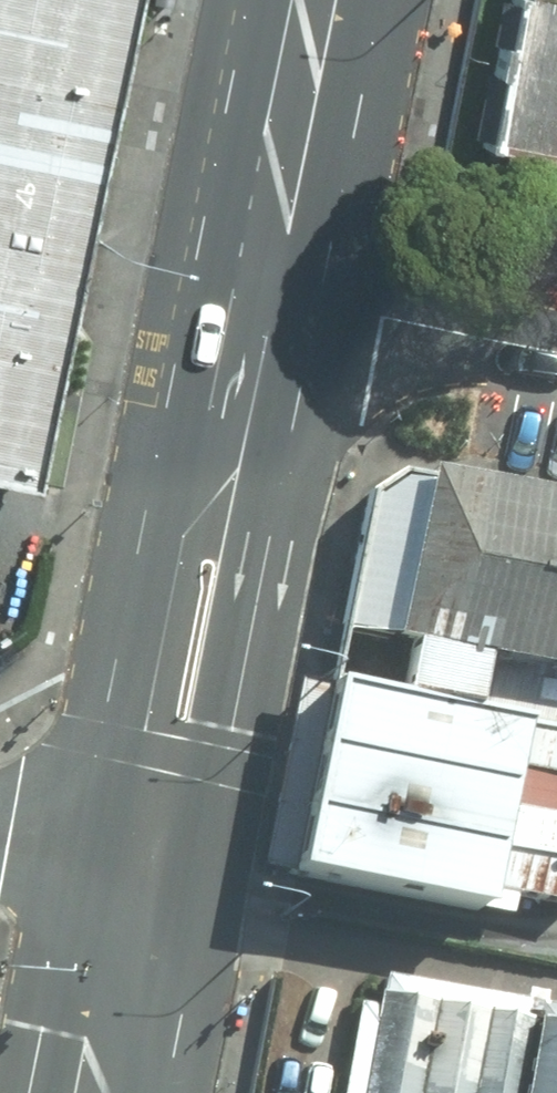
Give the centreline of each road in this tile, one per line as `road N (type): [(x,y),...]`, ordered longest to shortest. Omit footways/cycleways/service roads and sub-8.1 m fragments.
road 1 (primary): [(234,445),(256,586),(218,760),(135,875)]
road 2 (primary): [(135,875),(118,738),(160,569),(234,445)]
road 3 (residential): [(264,290),(556,349)]
road 4 (primary): [(321,0),(264,290)]
road 5 (primary): [(135,875),(93,1092)]
road 6 (primary): [(264,290),(234,445)]
road 7 (primary): [(0,848),(135,875)]

